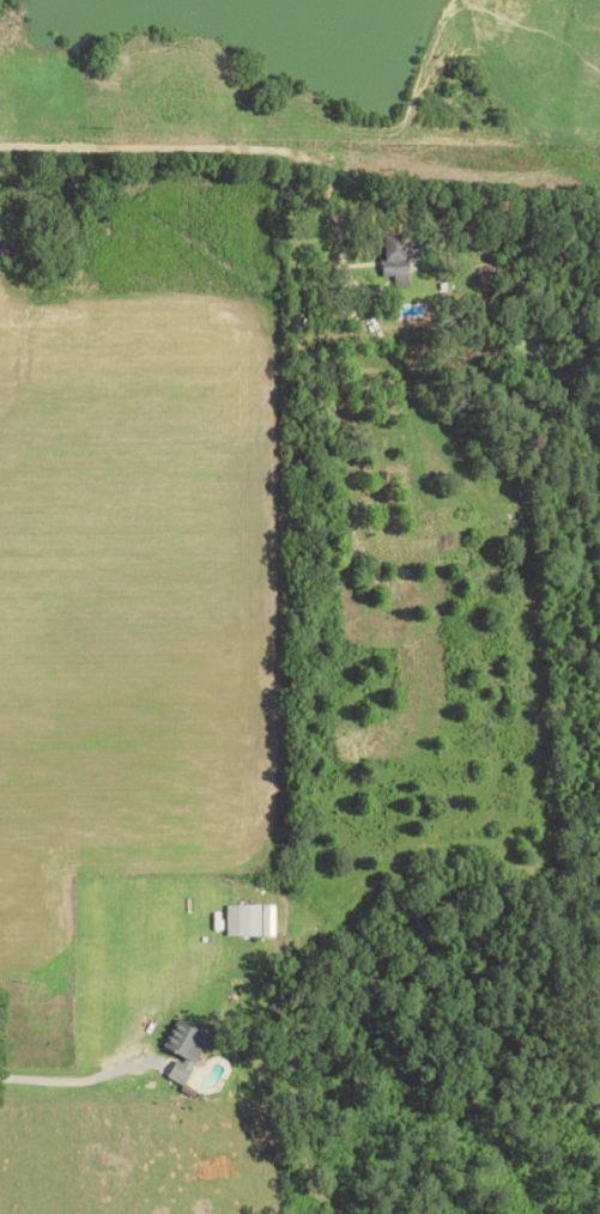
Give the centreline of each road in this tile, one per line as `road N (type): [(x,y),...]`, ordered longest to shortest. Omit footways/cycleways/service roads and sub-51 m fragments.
road 1 (residential): [(0,1080),(81,1080),(150,1063)]

